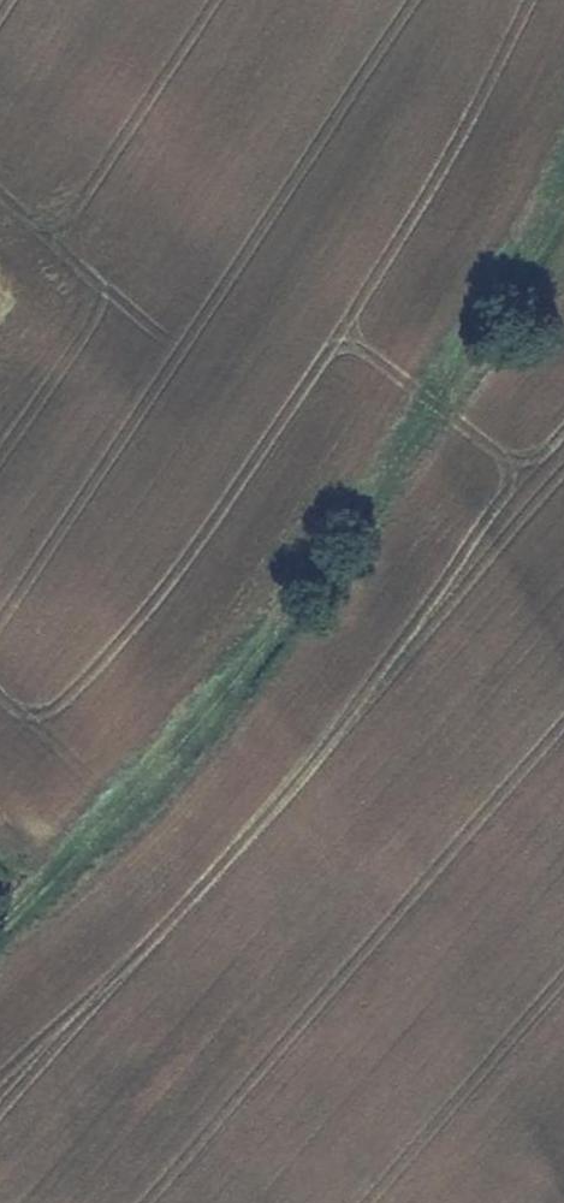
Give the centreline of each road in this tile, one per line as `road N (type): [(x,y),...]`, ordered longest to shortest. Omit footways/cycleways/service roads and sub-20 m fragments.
road 1 (track): [(0,942),(79,867),(295,625),(482,358),(563,201)]

